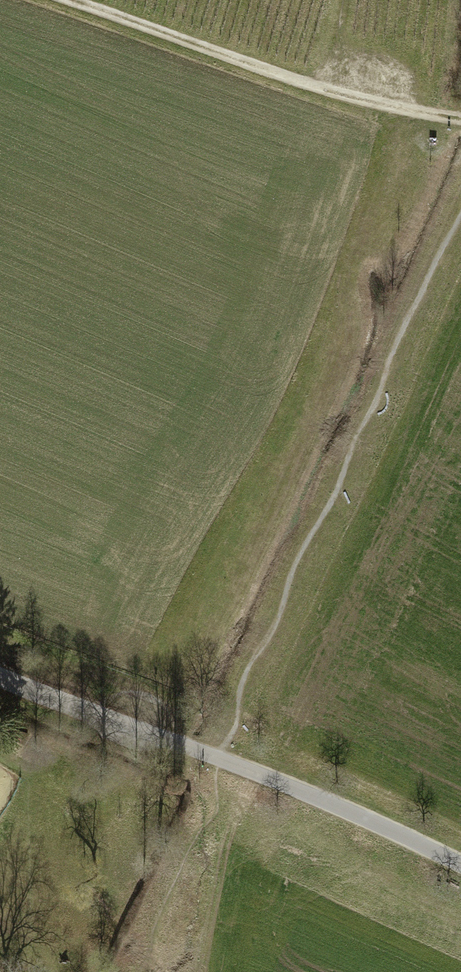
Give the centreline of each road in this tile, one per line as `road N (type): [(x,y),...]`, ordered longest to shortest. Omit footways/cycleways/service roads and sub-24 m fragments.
road 1 (track): [(460,121),(314,92),(58,0)]
road 2 (unclassified): [(204,755),(460,866)]
road 3 (residential): [(0,678),(204,755)]

